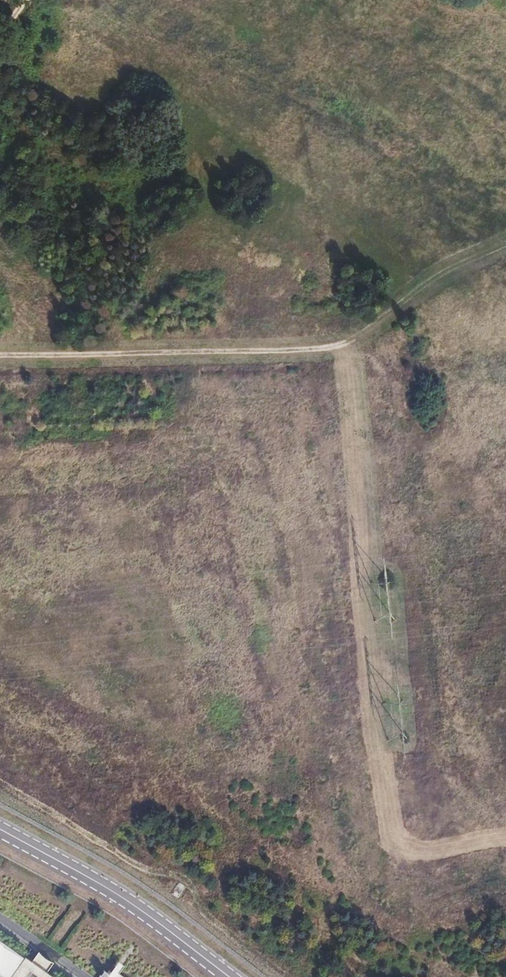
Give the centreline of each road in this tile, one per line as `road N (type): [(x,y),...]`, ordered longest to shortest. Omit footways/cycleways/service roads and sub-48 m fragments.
road 1 (track): [(505,245),(427,281),(346,342),(0,353)]
road 2 (unclassified): [(228,976),(130,902),(0,832)]

